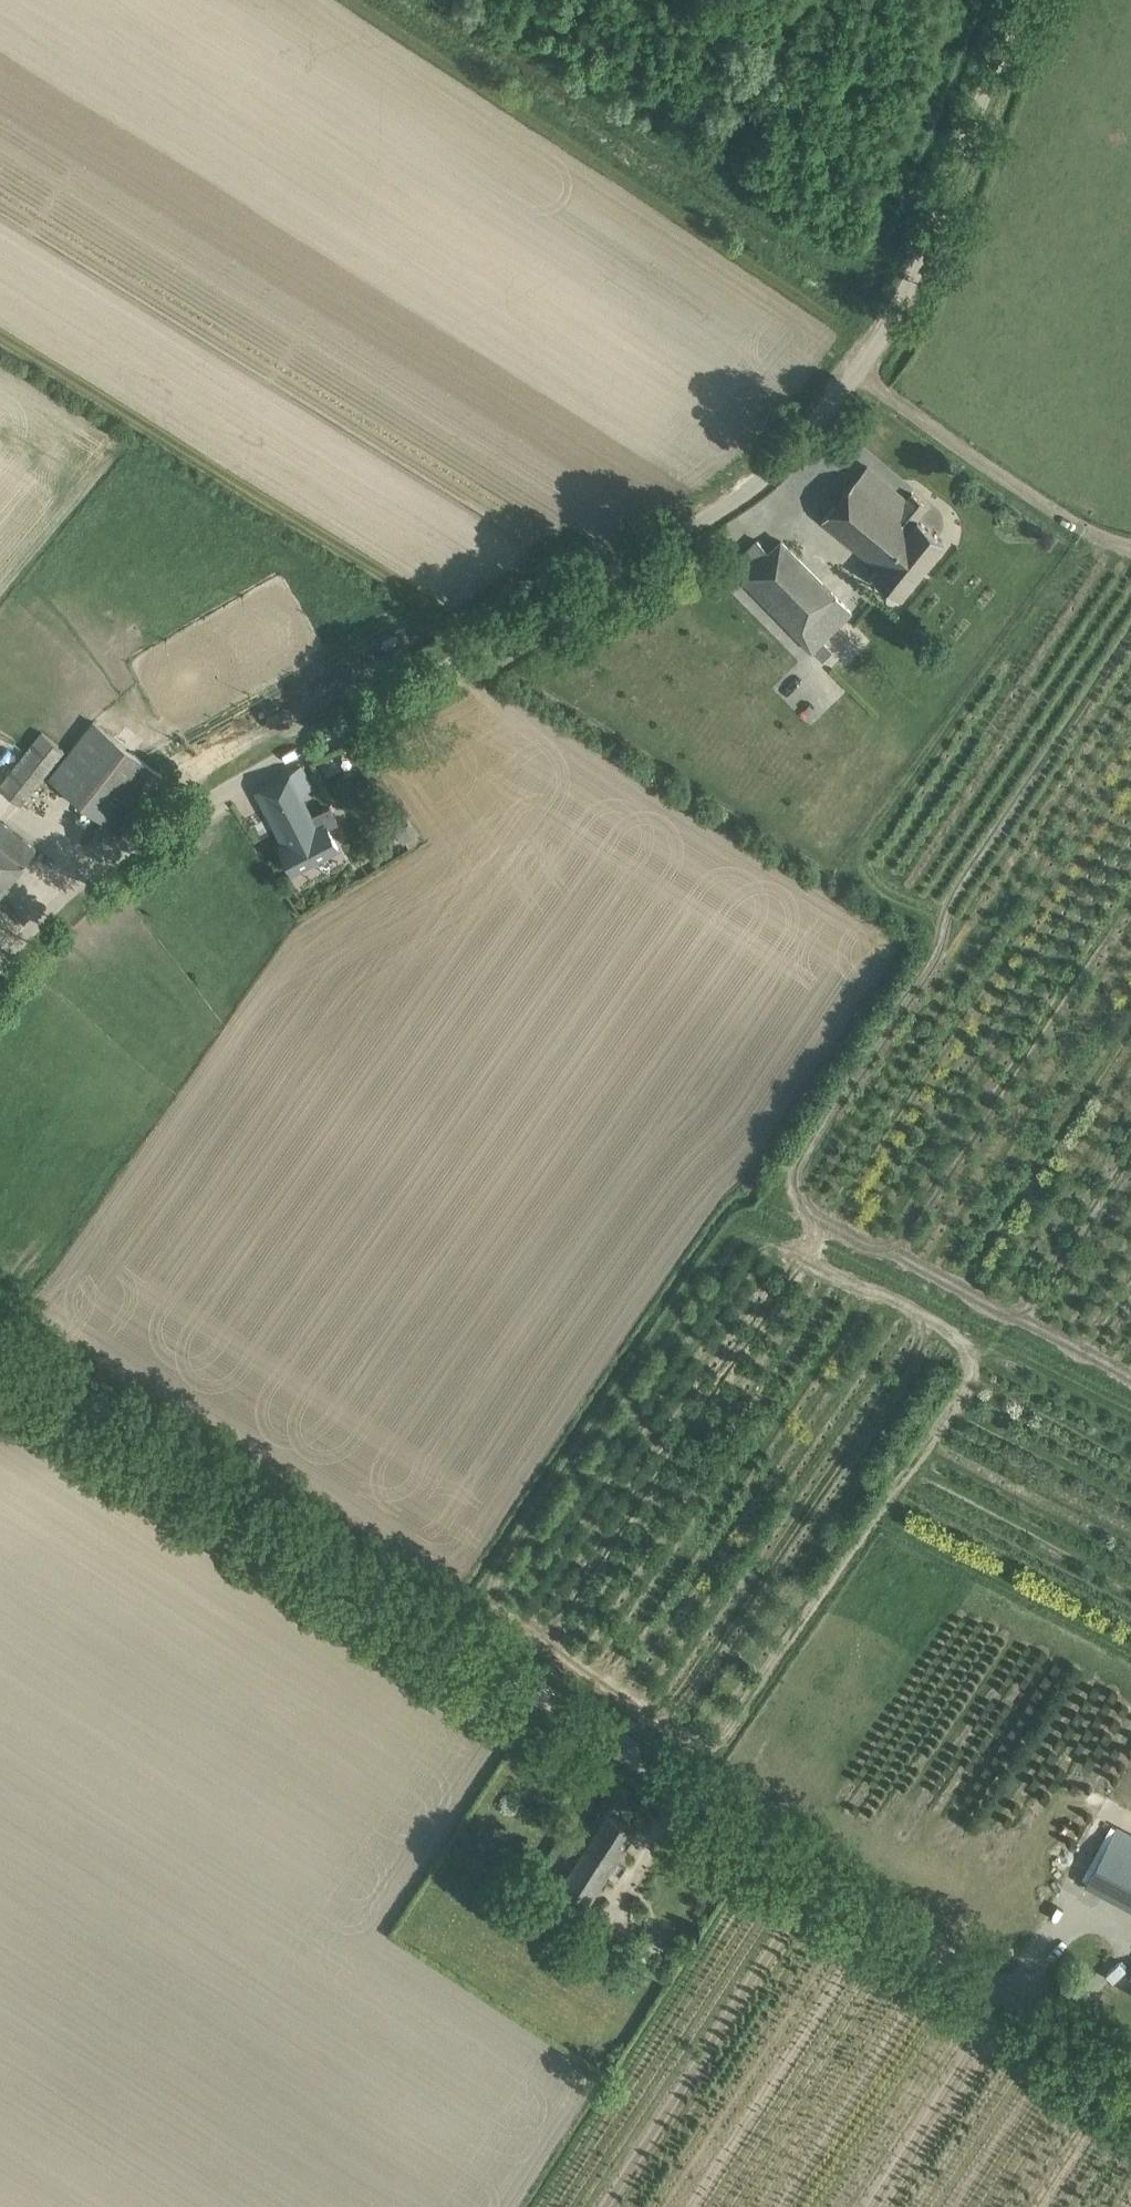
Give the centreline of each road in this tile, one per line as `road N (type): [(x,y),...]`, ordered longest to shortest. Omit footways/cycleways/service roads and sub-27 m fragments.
road 1 (unclassified): [(0,961),(44,910),(126,840),(312,726),(446,661),(718,506),(815,427),(906,298),(1032,0)]
road 2 (unclassified): [(1130,2073),(0,1354)]

